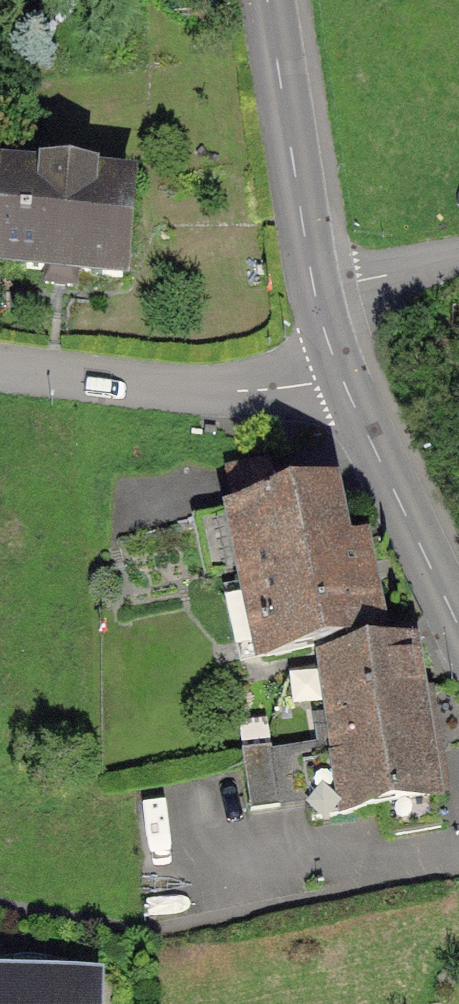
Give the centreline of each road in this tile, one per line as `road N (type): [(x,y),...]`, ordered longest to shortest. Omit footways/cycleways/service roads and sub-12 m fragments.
road 1 (residential): [(0,368),(161,390),(257,391),(342,377)]
road 2 (residential): [(315,288),(267,0)]
road 3 (residential): [(458,627),(342,377)]
road 4 (residential): [(315,288),(458,257)]

